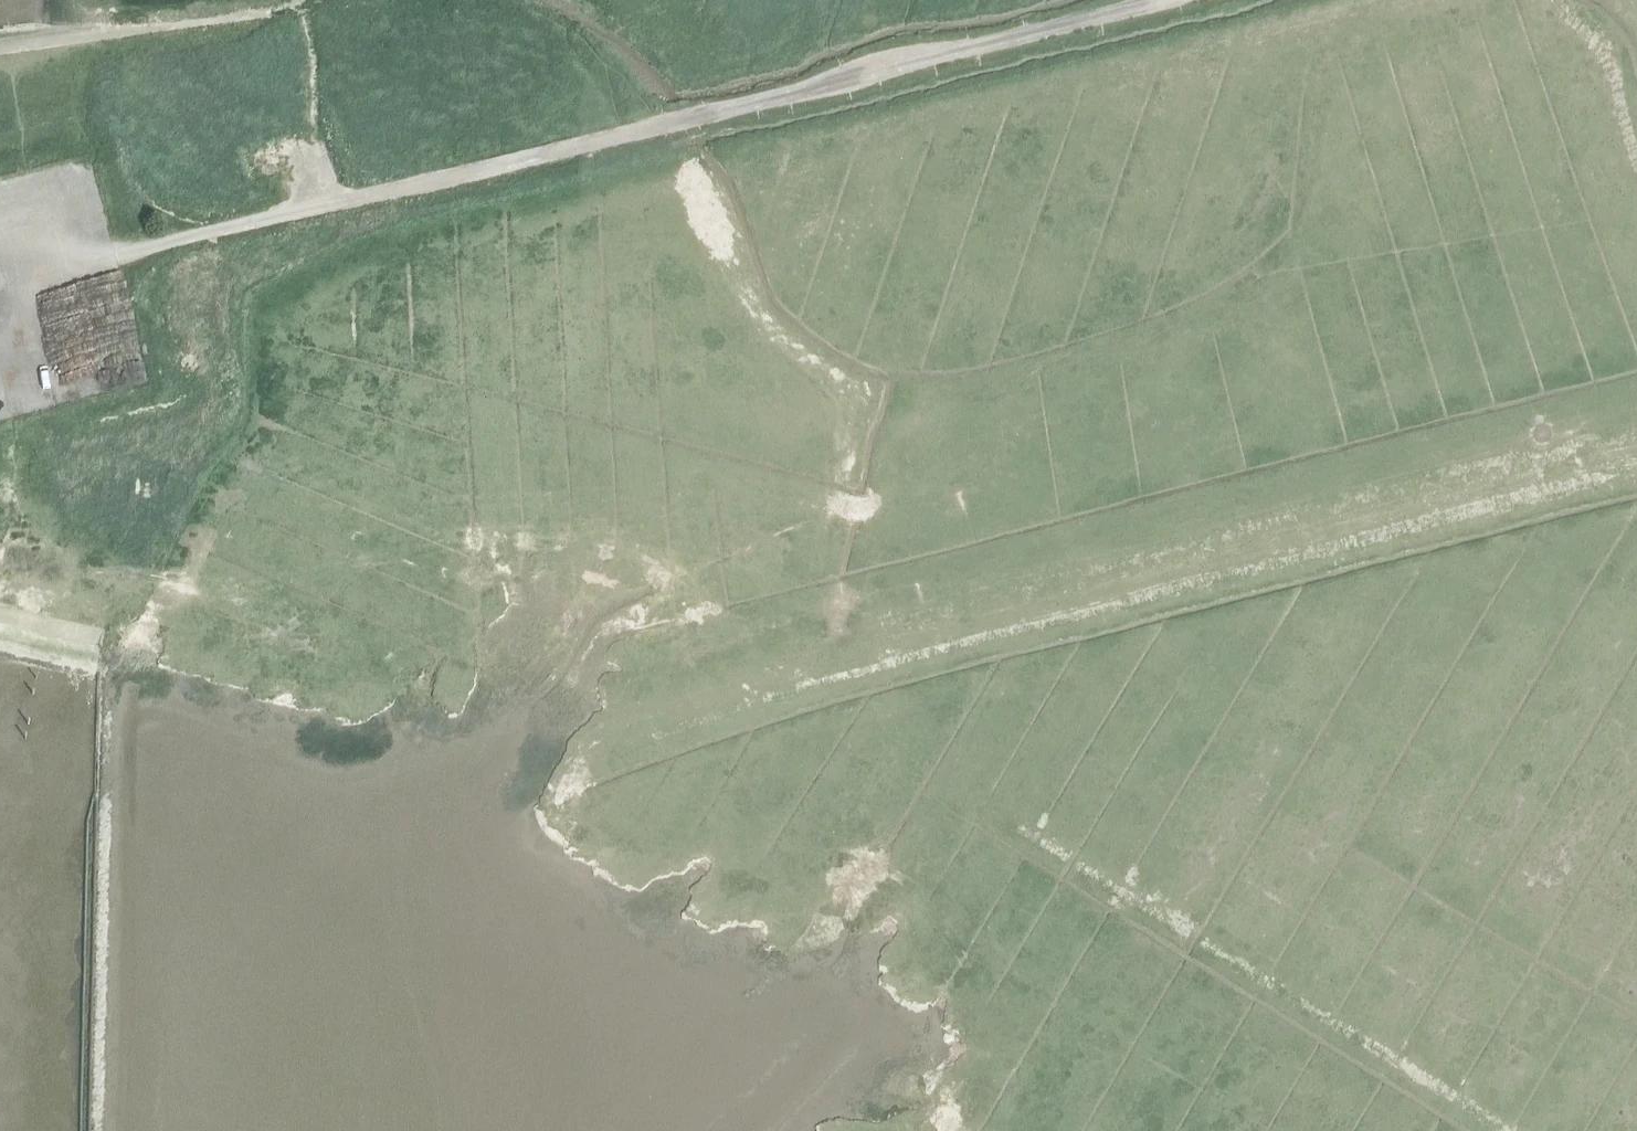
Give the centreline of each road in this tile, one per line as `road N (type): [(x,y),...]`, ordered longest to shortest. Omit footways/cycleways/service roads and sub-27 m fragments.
road 1 (track): [(1161,0),(117,260)]

